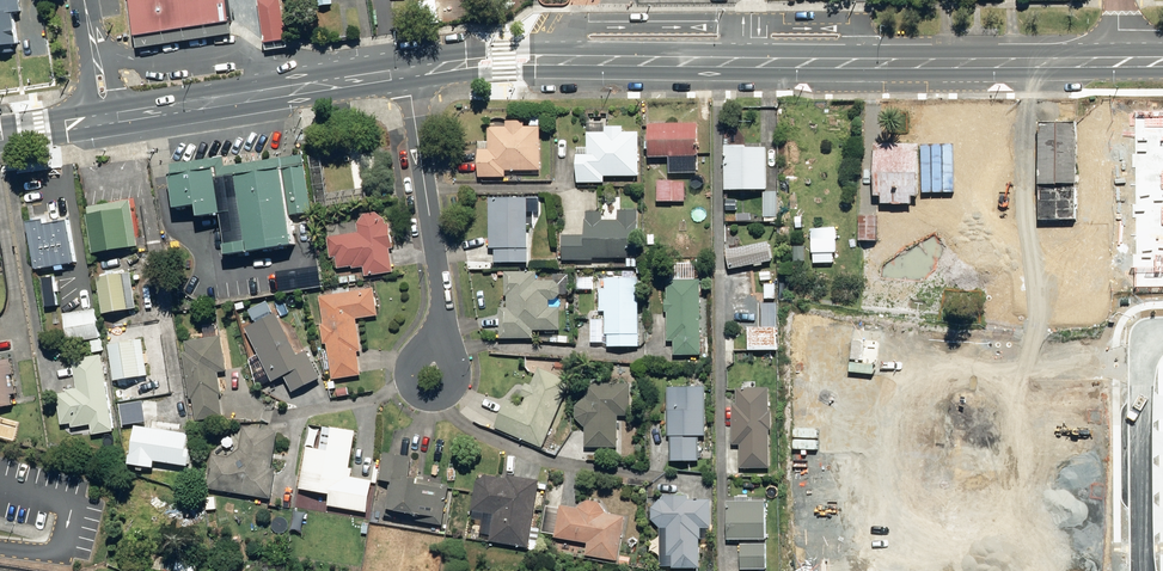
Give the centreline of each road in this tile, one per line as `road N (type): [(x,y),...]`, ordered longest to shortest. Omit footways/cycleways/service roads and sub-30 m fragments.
road 1 (secondary): [(409,73),(563,59),(1120,62)]
road 2 (track): [(1028,62),(1031,325),(1151,339)]
road 3 (residential): [(409,73),(439,298),(437,375)]
road 4 (secondary): [(126,117),(409,73)]
road 5 (residential): [(1162,334),(1151,339),(1140,365),(1142,570)]
road 6 (residential): [(85,123),(87,70),(76,0)]
road 7 (residential): [(94,0),(126,117)]

